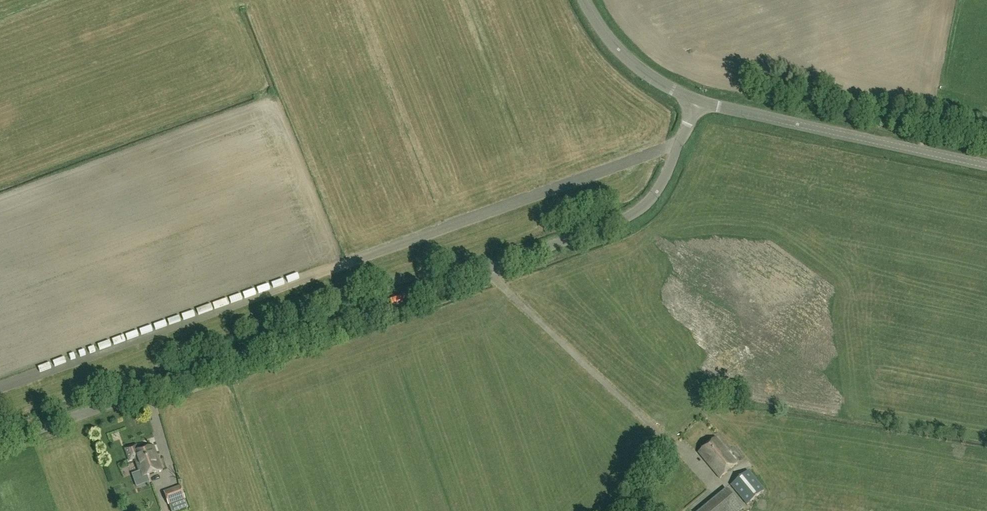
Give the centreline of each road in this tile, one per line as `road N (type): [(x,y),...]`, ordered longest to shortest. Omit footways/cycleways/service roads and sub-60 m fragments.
road 1 (tertiary): [(0,444),(628,217),(658,190),(695,100)]
road 2 (tertiary): [(986,165),(695,100)]
road 3 (tertiary): [(695,100),(635,64),(584,0)]

